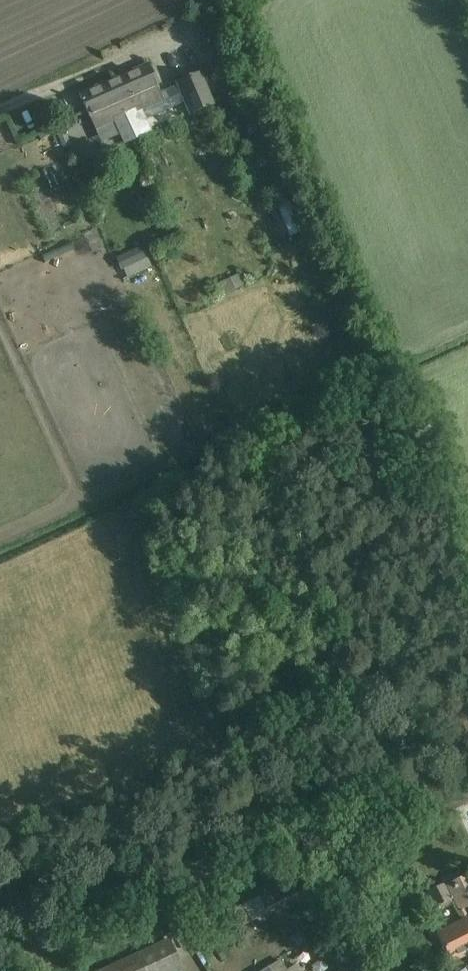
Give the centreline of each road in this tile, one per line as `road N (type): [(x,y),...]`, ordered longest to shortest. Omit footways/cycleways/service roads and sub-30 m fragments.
road 1 (track): [(0,111),(182,25)]

